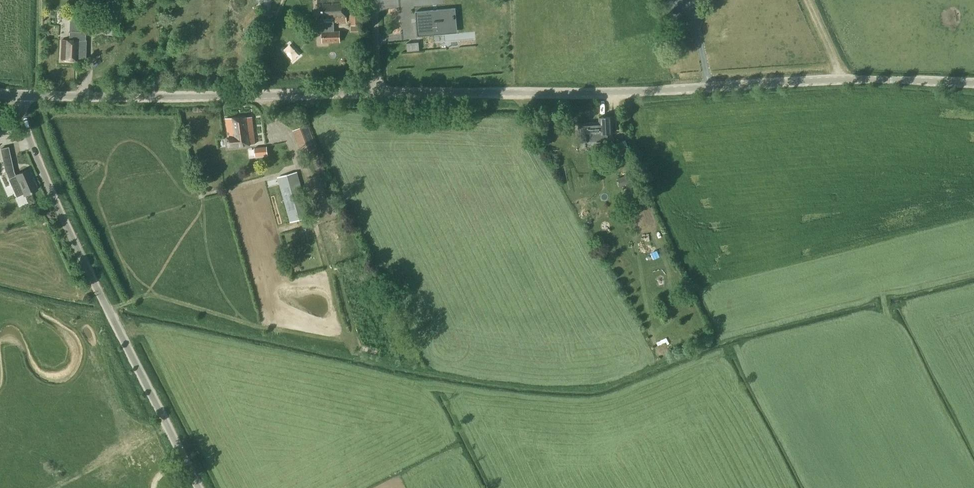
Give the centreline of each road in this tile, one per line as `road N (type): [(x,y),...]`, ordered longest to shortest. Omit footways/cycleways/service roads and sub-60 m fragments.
road 1 (tertiary): [(973,84),(373,95)]
road 2 (unclassified): [(197,487),(49,196),(18,96)]
road 3 (tertiary): [(373,95),(18,96)]

